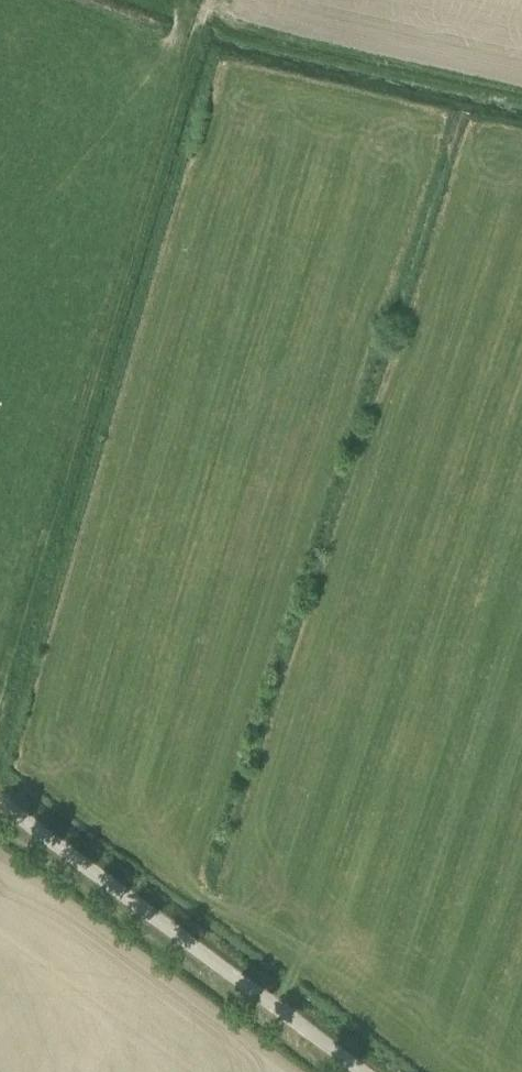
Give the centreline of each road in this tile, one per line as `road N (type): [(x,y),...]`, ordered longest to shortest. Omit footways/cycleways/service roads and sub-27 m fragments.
road 1 (track): [(210,0),(0,705)]
road 2 (unclassified): [(363,1071),(0,801)]
road 3 (track): [(205,24),(521,97)]

